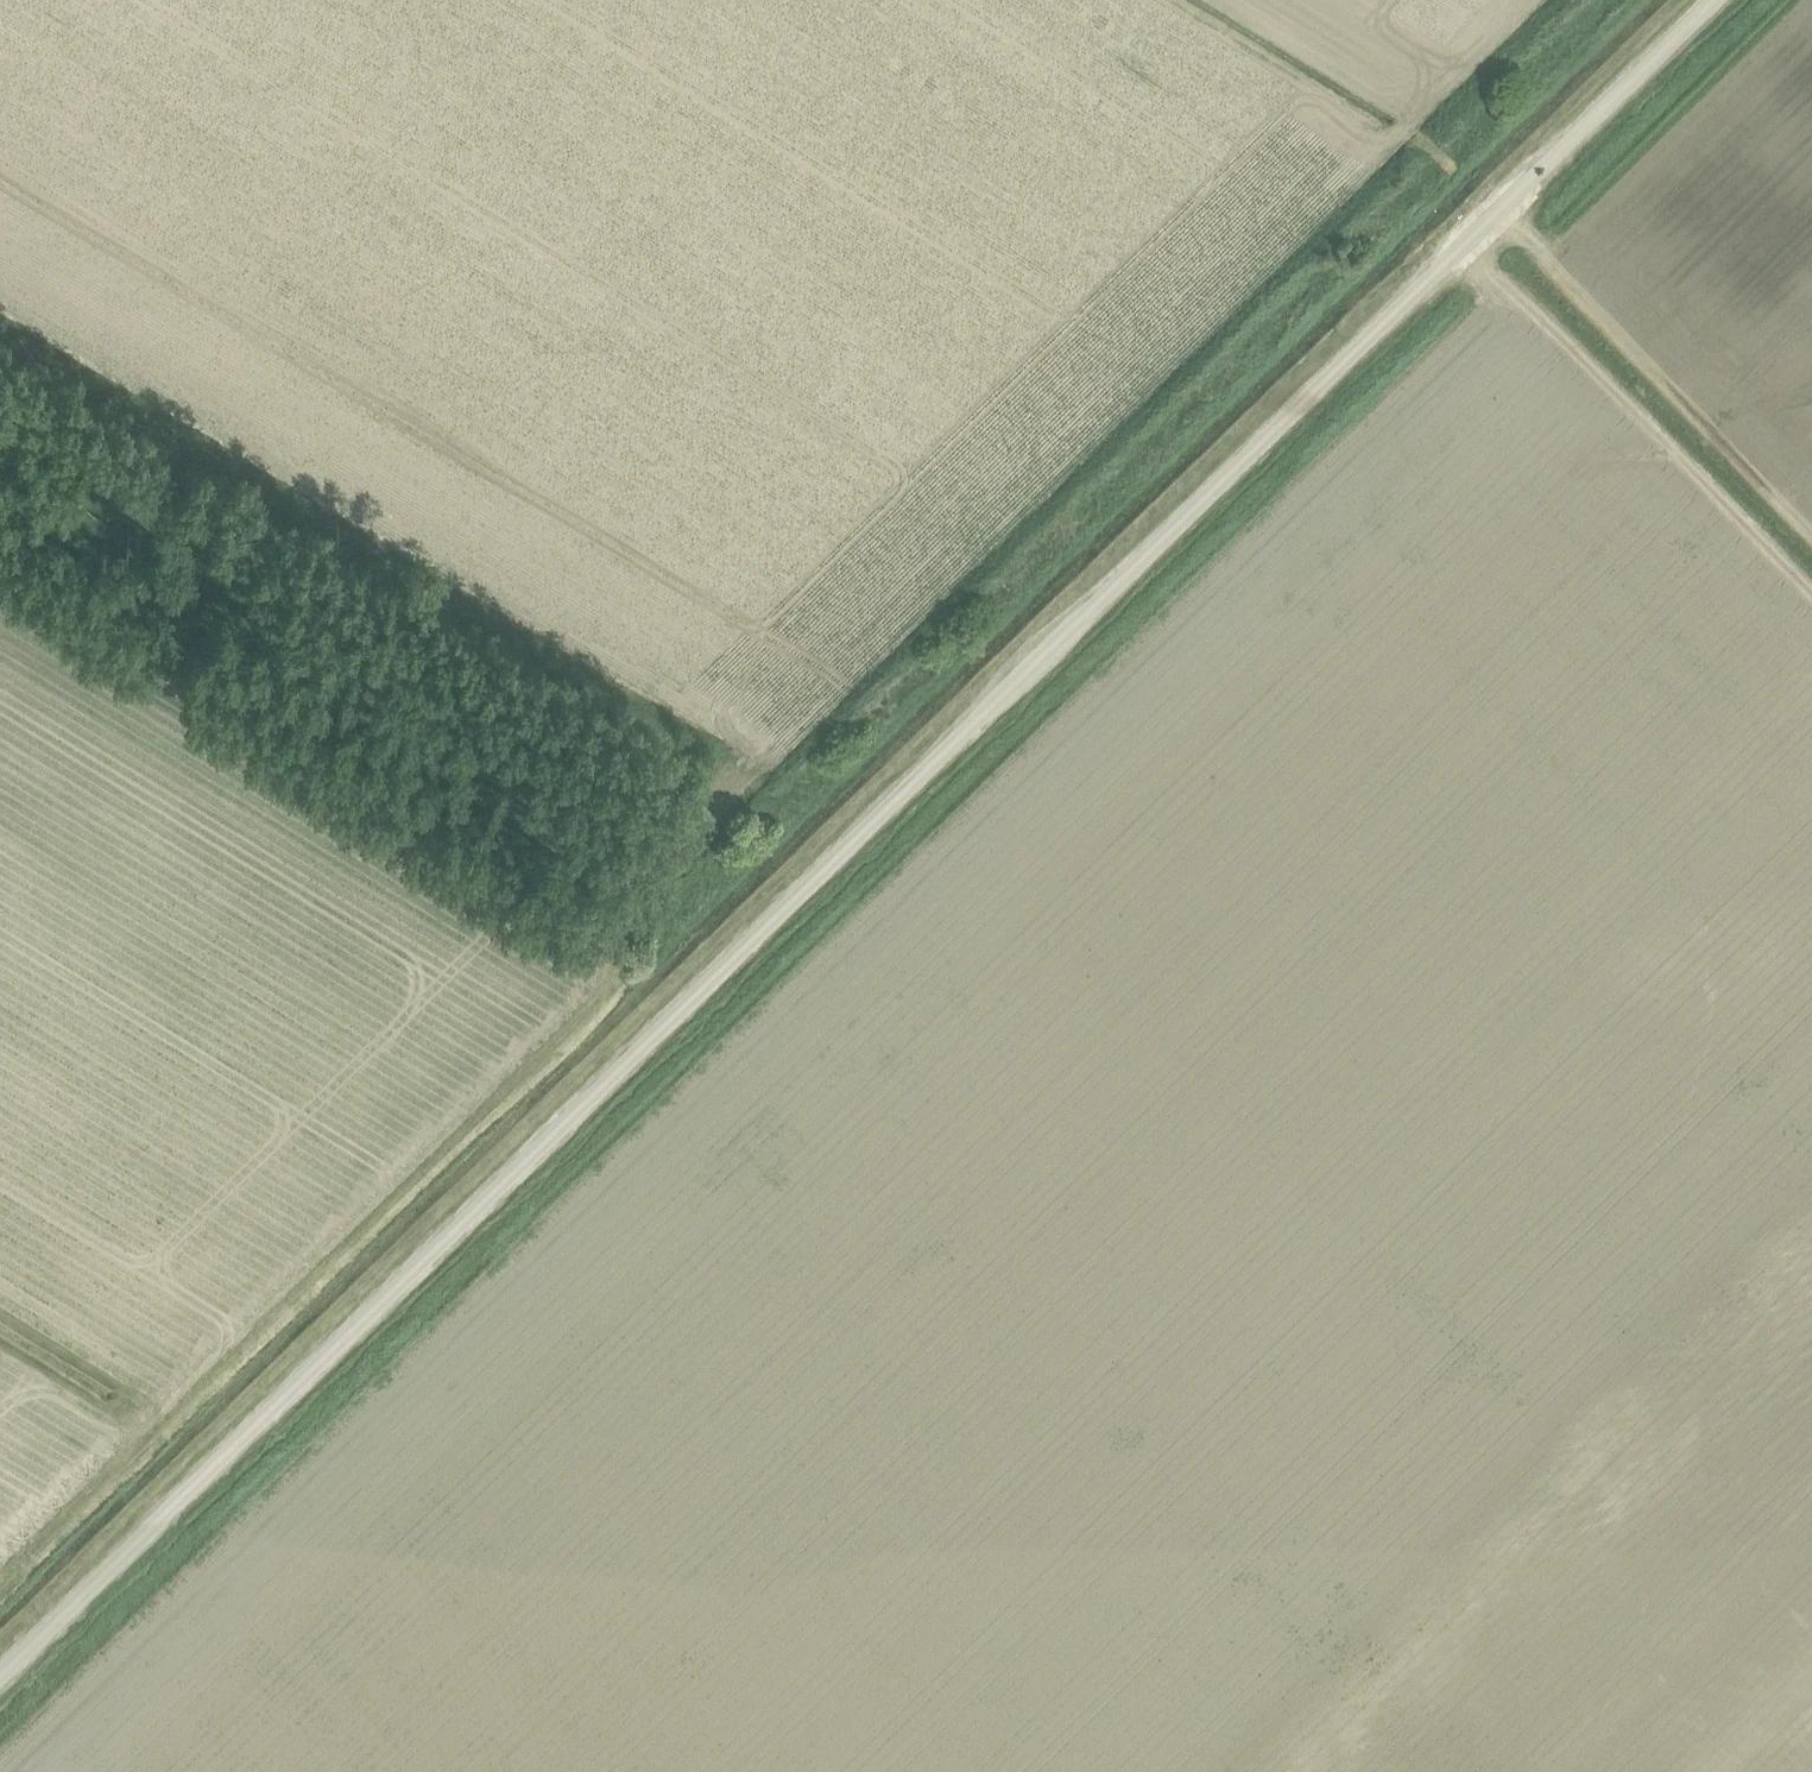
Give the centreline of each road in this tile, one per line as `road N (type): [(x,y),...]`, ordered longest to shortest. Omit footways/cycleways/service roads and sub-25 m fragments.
road 1 (tertiary): [(0,1671),(1718,0)]

